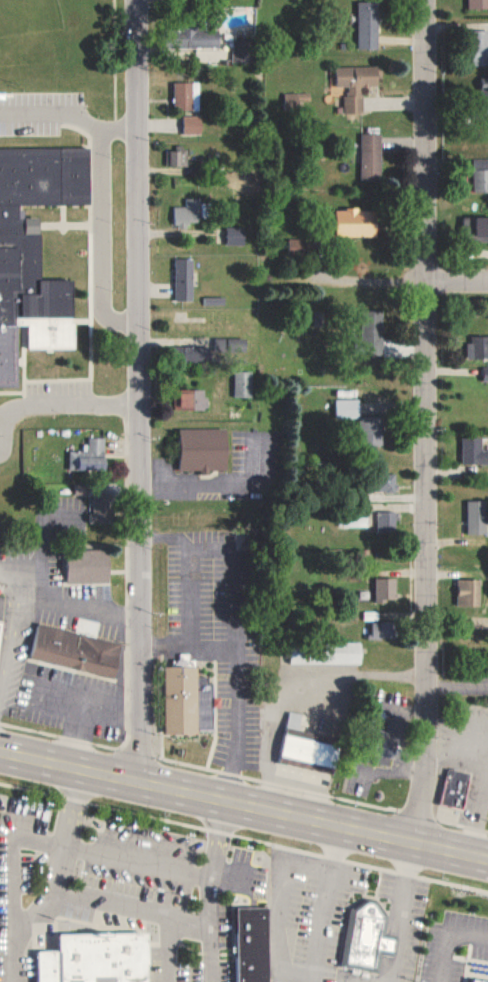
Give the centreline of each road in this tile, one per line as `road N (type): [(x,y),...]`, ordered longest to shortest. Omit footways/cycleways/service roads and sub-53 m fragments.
road 1 (residential): [(403,840),(415,805),(421,0)]
road 2 (residential): [(139,782),(132,0)]
road 3 (primary): [(487,858),(0,751)]

